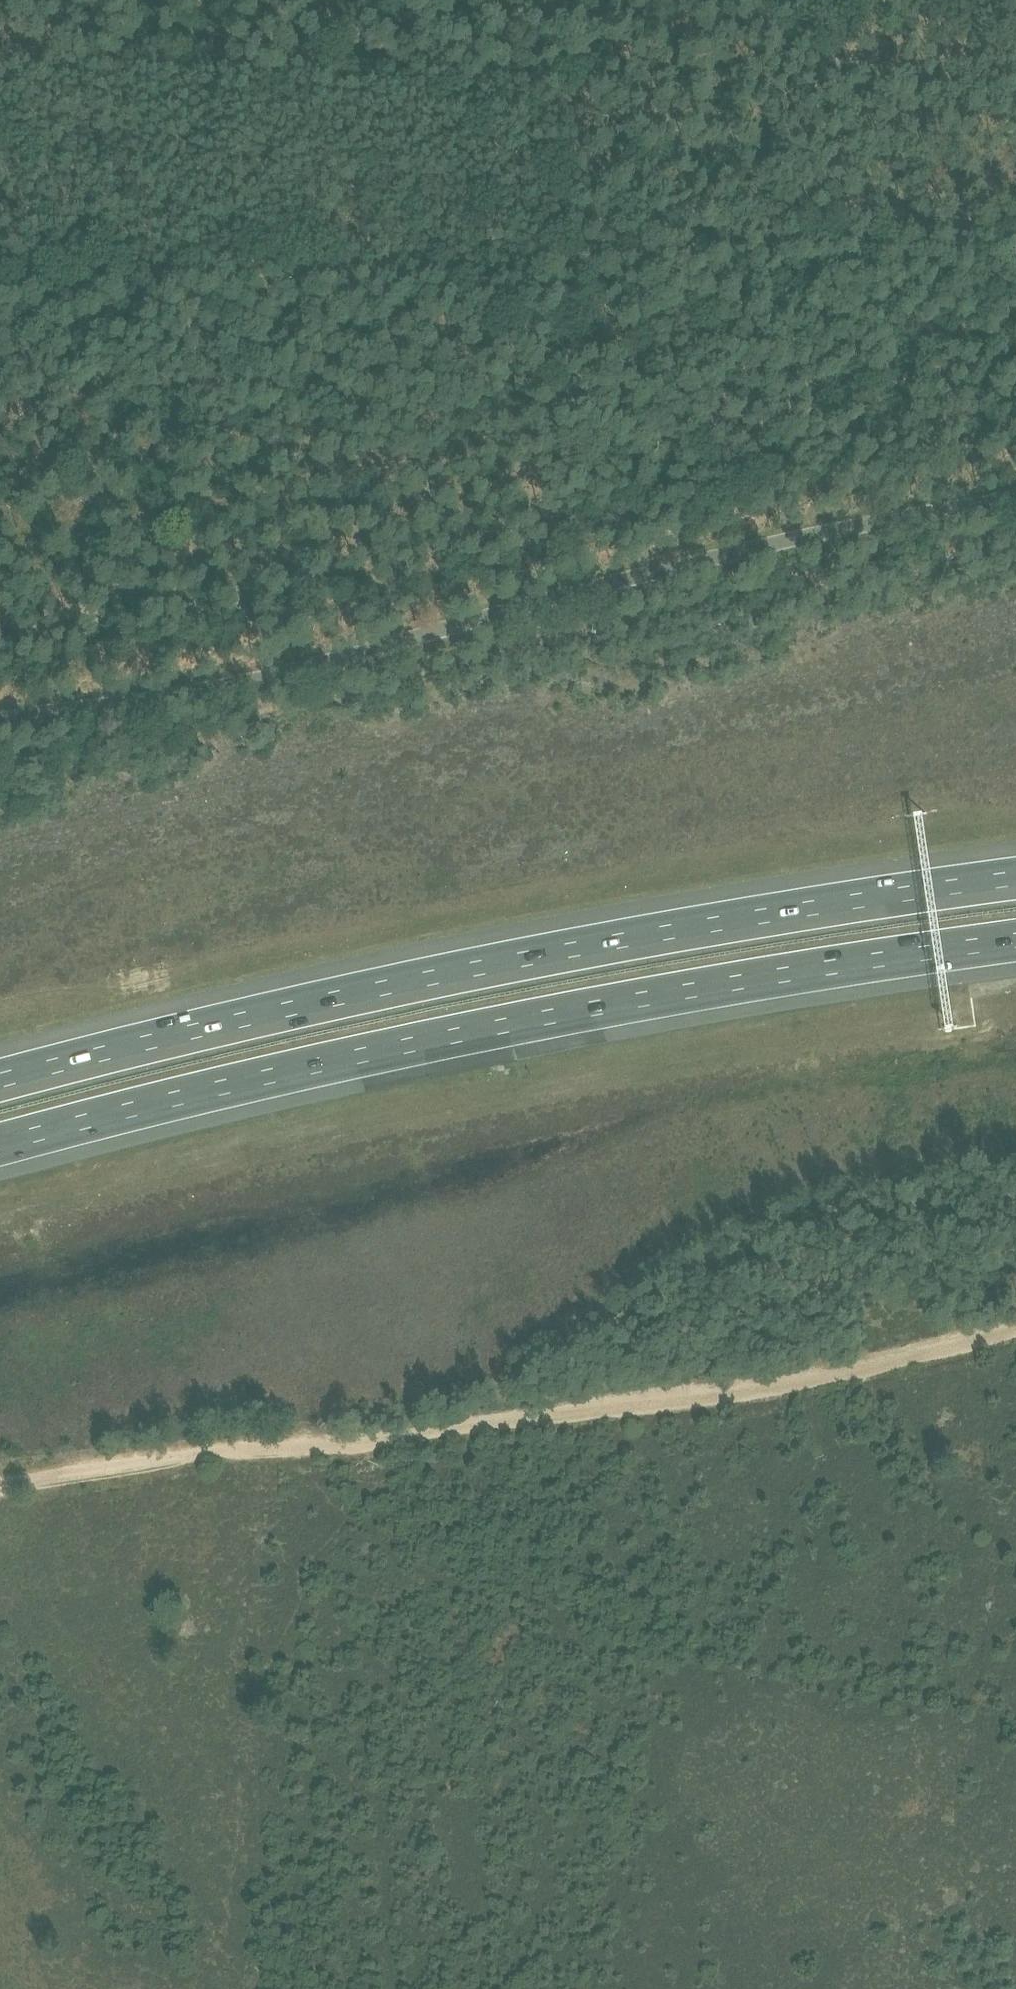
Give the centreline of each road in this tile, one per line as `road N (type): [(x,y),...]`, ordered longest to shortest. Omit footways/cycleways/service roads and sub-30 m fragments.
road 1 (unclassified): [(0,720),(284,673),(654,569),(1015,496)]
road 2 (motorway): [(0,1145),(376,1053),(837,966),(1015,941)]
road 3 (motorway): [(1015,879),(733,920),(433,977),(0,1080)]
road 4 (track): [(0,1482),(645,1404),(860,1364),(1015,1323)]

